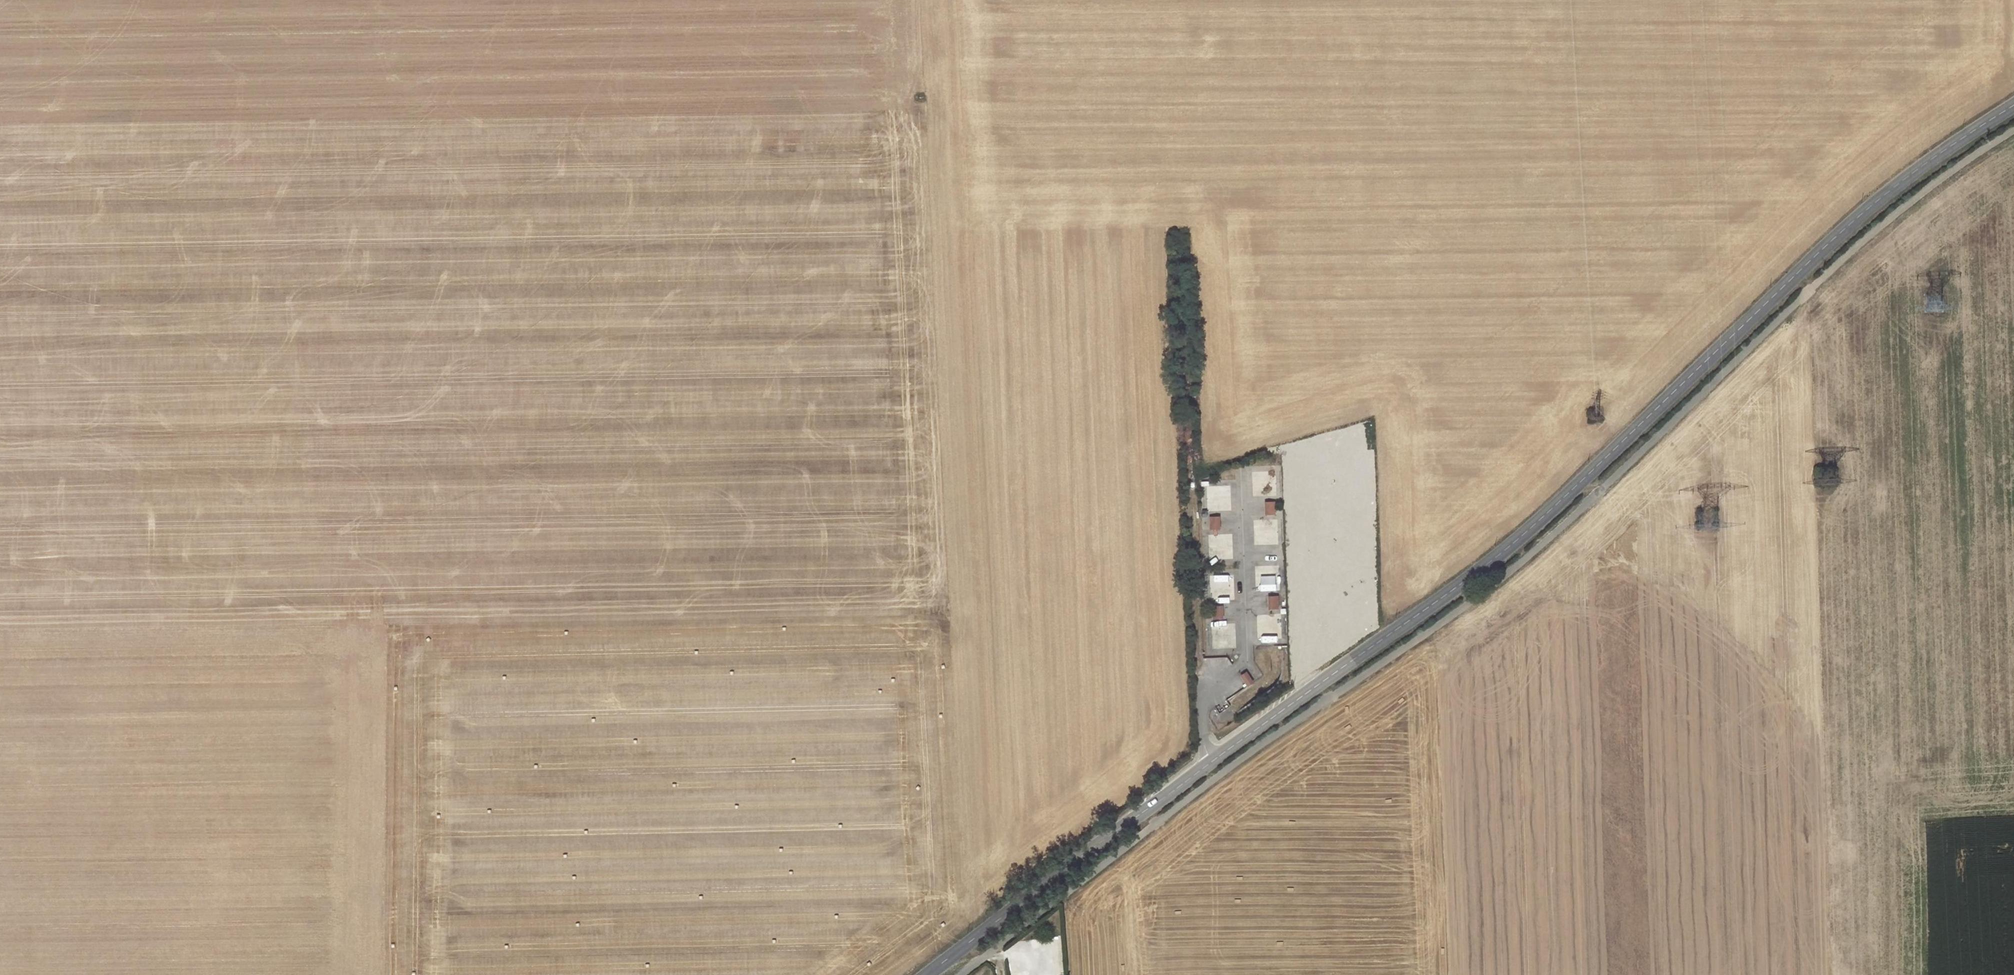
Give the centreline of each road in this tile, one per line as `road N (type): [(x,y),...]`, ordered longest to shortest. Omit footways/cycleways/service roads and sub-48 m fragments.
road 1 (tertiary): [(926,974),(1504,551),(1904,179),(2013,103)]
road 2 (track): [(1204,708),(1195,655),(1190,479)]

